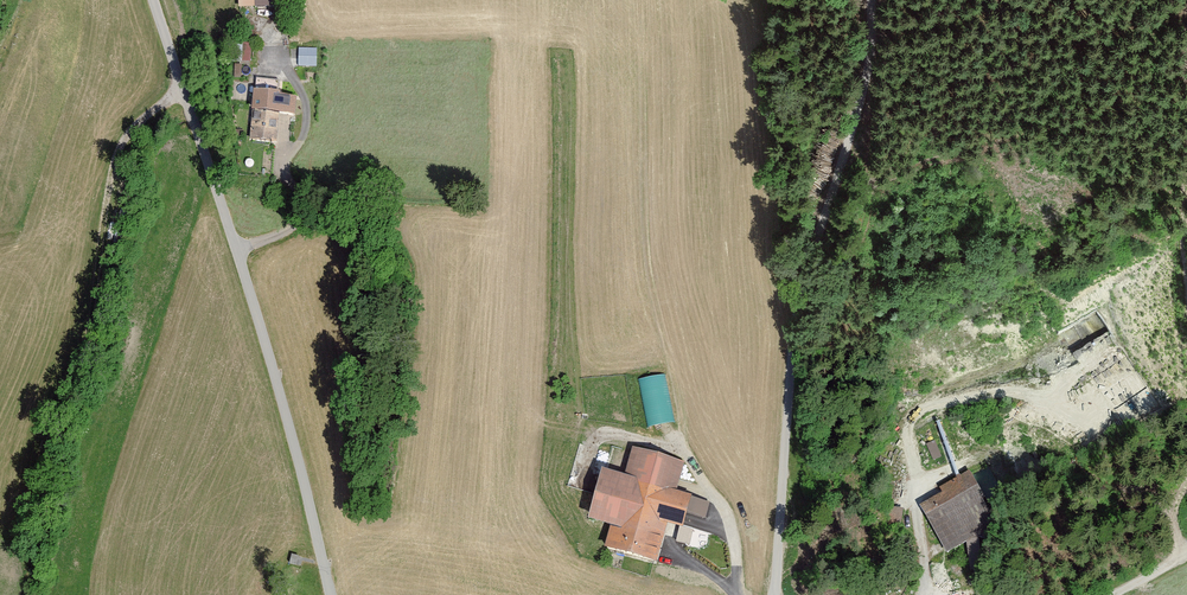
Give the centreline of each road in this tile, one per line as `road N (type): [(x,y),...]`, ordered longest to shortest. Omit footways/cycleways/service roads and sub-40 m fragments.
road 1 (unclassified): [(335,594),(275,360),(158,0)]
road 2 (track): [(0,524),(13,517),(78,356),(123,140),(183,76)]

